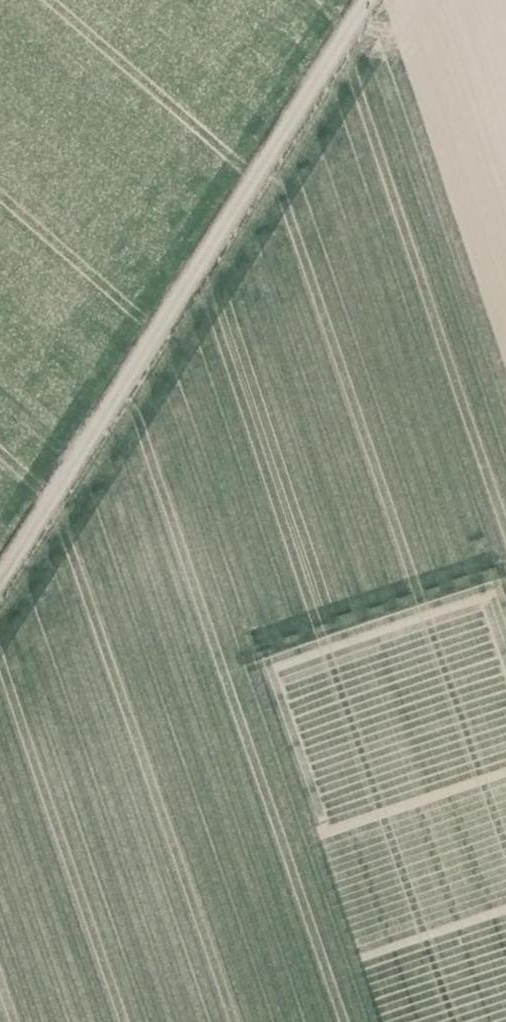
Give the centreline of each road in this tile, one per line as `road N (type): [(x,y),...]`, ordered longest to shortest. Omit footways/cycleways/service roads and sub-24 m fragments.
road 1 (track): [(0,575),(367,0)]

